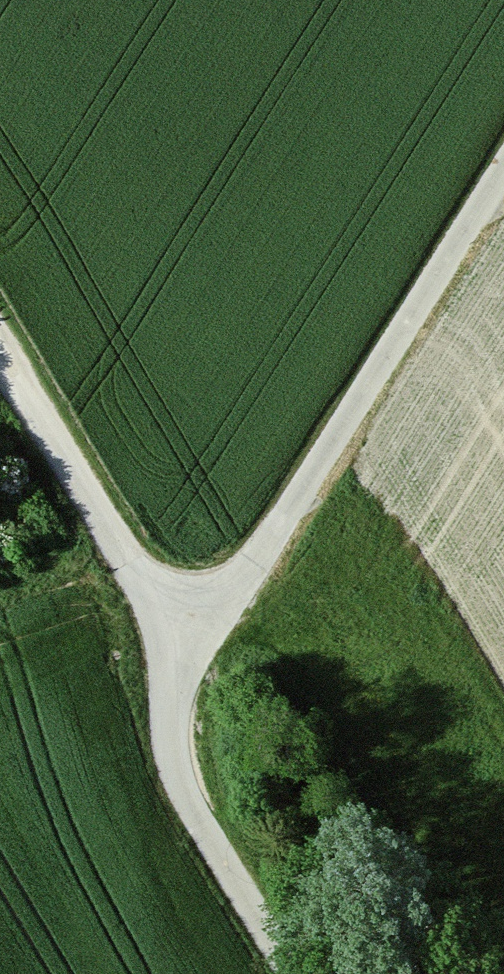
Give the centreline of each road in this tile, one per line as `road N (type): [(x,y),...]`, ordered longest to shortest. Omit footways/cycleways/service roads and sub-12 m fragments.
road 1 (track): [(503,171),(179,674)]
road 2 (track): [(179,674),(123,551),(0,342)]
road 3 (track): [(179,674),(172,770),(295,973)]
road 4 (track): [(0,597),(123,551)]

